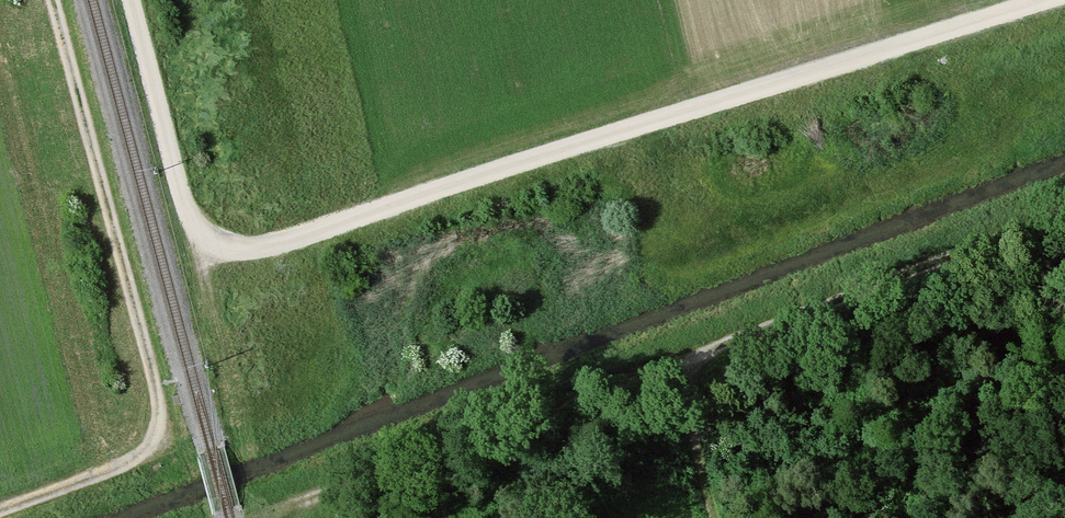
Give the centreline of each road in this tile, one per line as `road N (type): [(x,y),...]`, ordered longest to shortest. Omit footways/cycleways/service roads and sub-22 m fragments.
road 1 (track): [(1045,0),(239,248),(190,217),(130,0)]
road 2 (track): [(259,517),(1064,215)]
road 3 (track): [(0,512),(133,461),(159,418),(53,0)]
road 4 (track): [(686,357),(713,517)]

